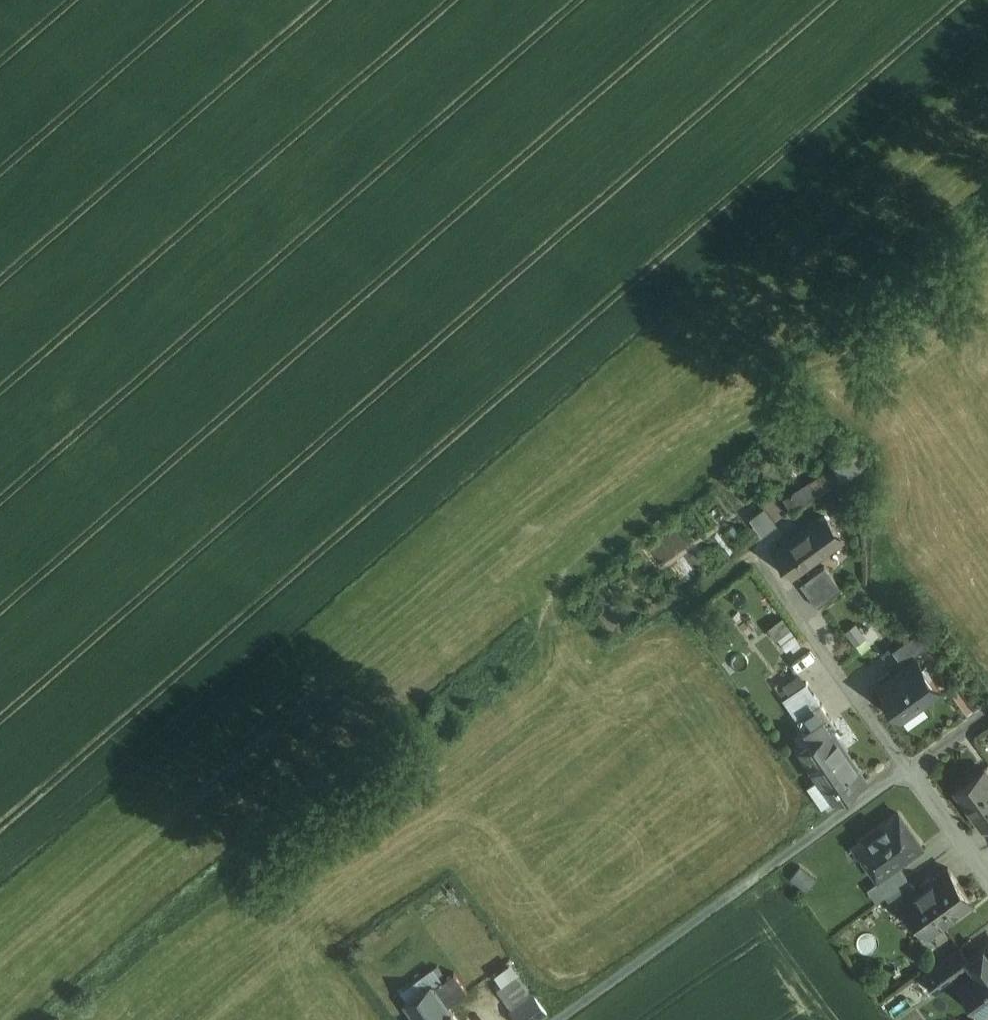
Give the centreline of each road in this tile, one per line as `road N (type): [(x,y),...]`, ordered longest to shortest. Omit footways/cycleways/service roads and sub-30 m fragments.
road 1 (residential): [(558,1019),(907,770)]
road 2 (residential): [(754,552),(907,770)]
road 3 (residential): [(907,770),(987,882)]

